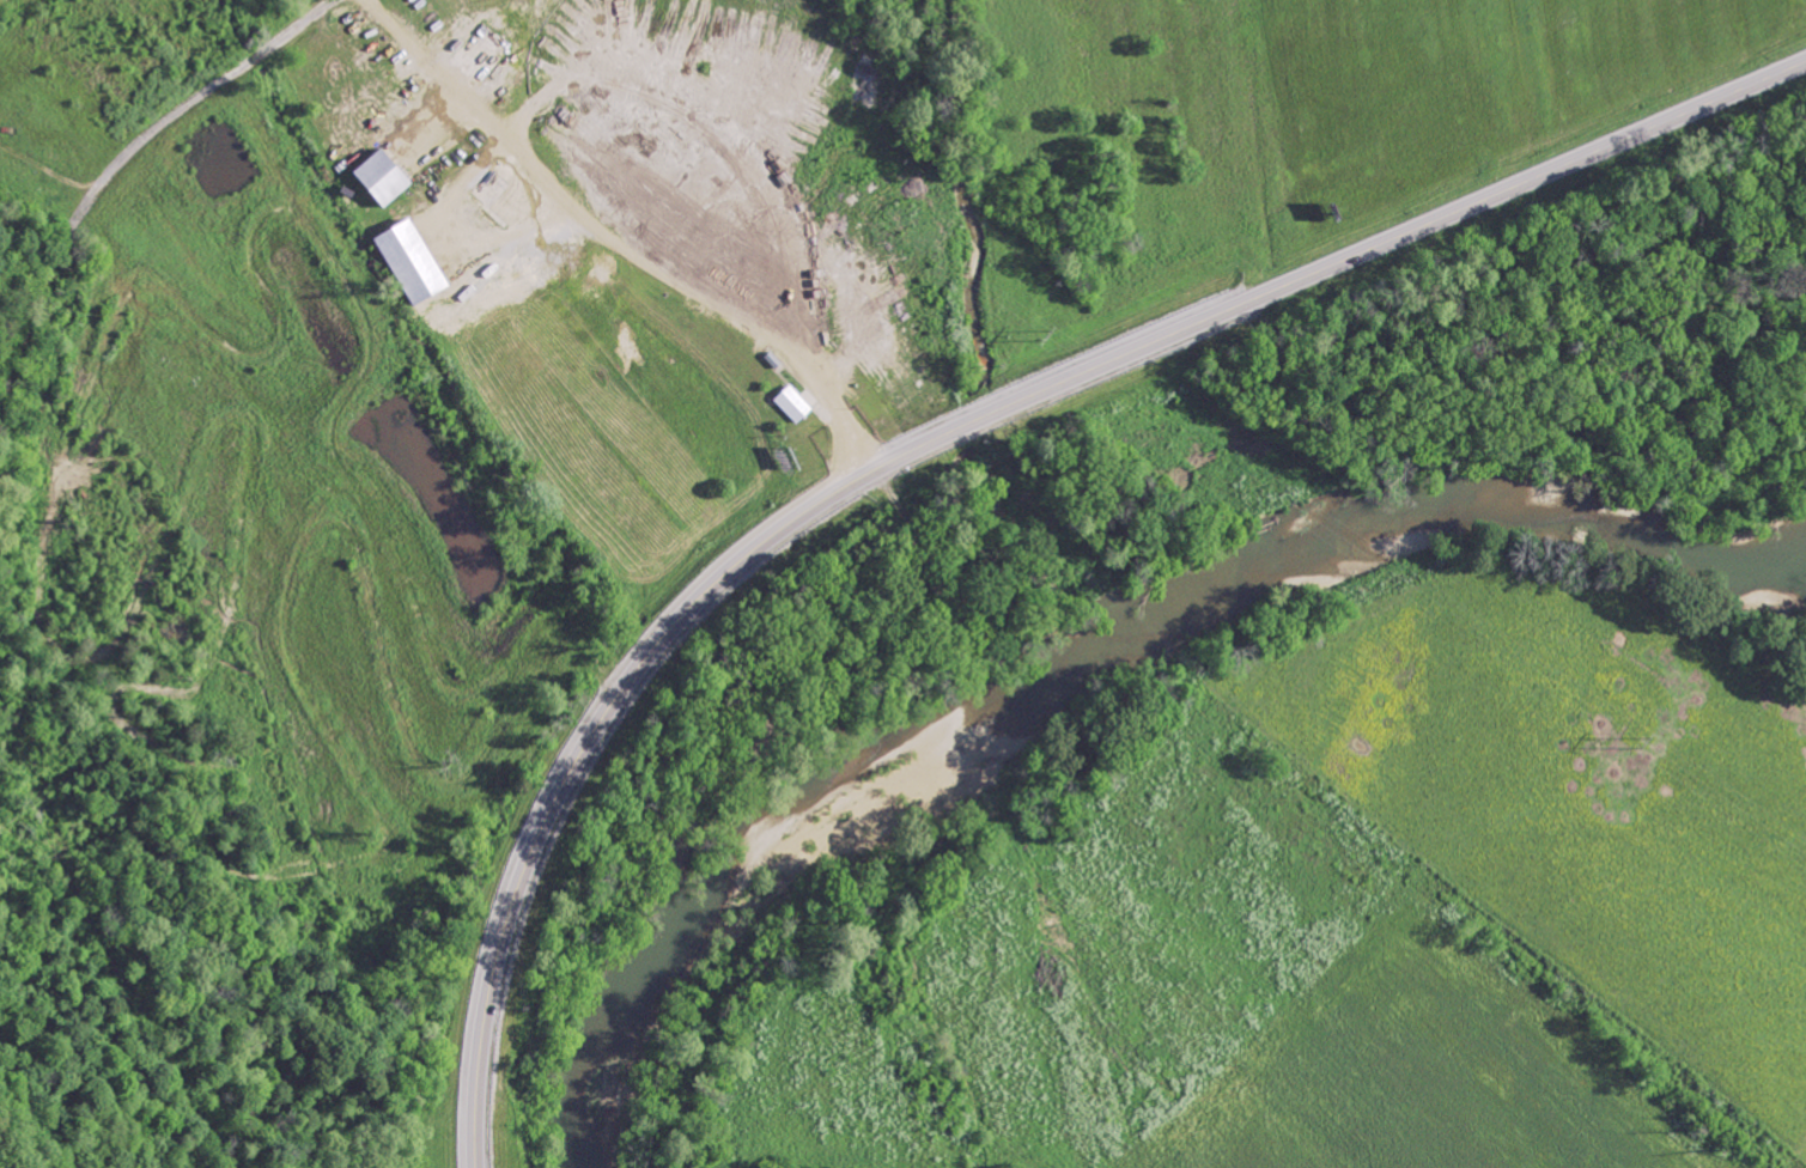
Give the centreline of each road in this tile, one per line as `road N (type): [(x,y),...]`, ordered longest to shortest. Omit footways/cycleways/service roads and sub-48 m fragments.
road 1 (trunk): [(476,1167),(485,1014),(509,918),(545,825),(625,688),(742,560),(852,483),(937,438),(1805,62)]

